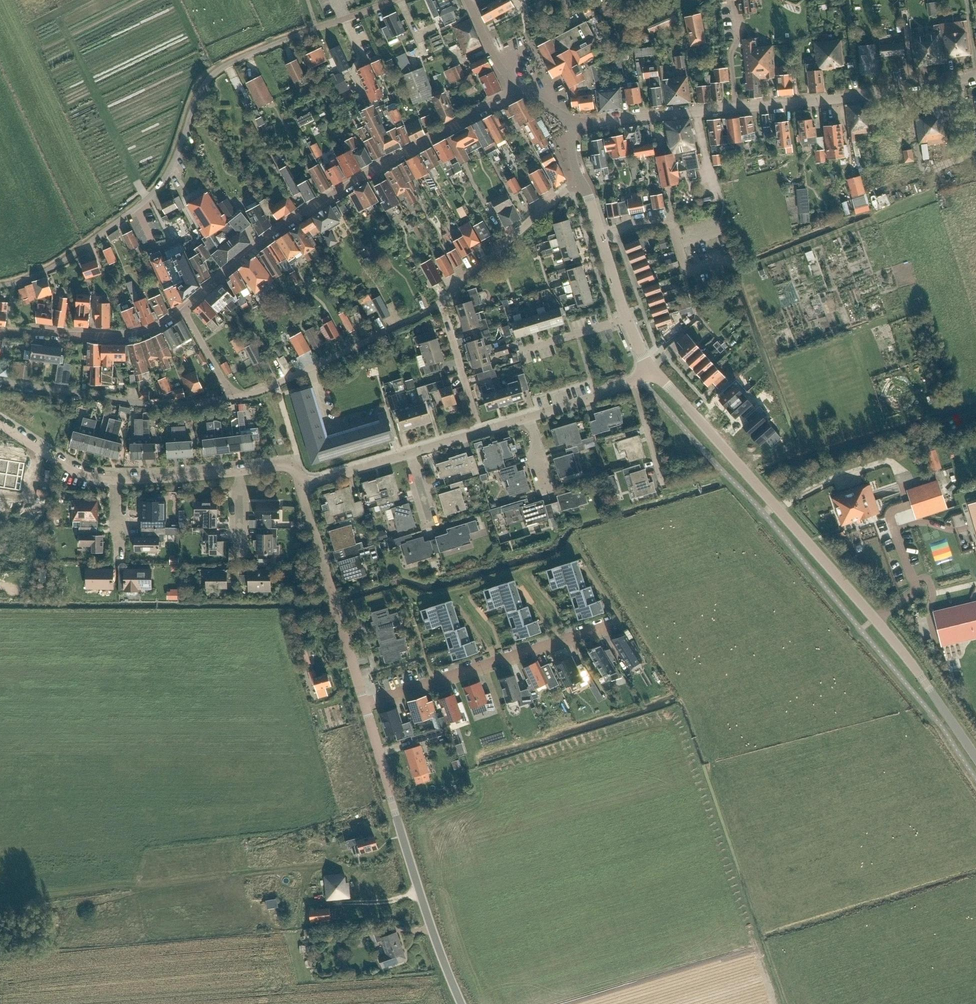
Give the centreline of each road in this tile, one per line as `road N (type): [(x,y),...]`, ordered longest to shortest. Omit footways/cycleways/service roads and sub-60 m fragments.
road 1 (unclassified): [(392,0),(226,64),(204,82),(173,165),(150,198),(44,272),(0,286)]
road 2 (tertiary): [(975,757),(874,619),(652,370)]
road 3 (residential): [(575,120),(820,100),(975,75)]
road 4 (residential): [(517,86),(313,207),(185,311)]
road 5 (unclassified): [(461,1003),(364,703)]
road 6 (residential): [(364,703),(618,622)]
road 7 (unclassified): [(0,381),(163,405),(232,394)]
road 8 (unclassified): [(364,703),(304,498),(307,482)]
road 9 (unclassified): [(232,394),(276,385),(439,304)]
road 10 (track): [(733,260),(764,260),(932,195)]
road 11 (residential): [(185,311),(127,336),(0,331)]
road 12 (residential): [(439,304),(582,183)]
road 13 (unclassified): [(480,432),(439,304)]
road 14 (residential): [(0,424),(68,467),(114,479)]
road 15 (residential): [(114,479),(239,471)]

